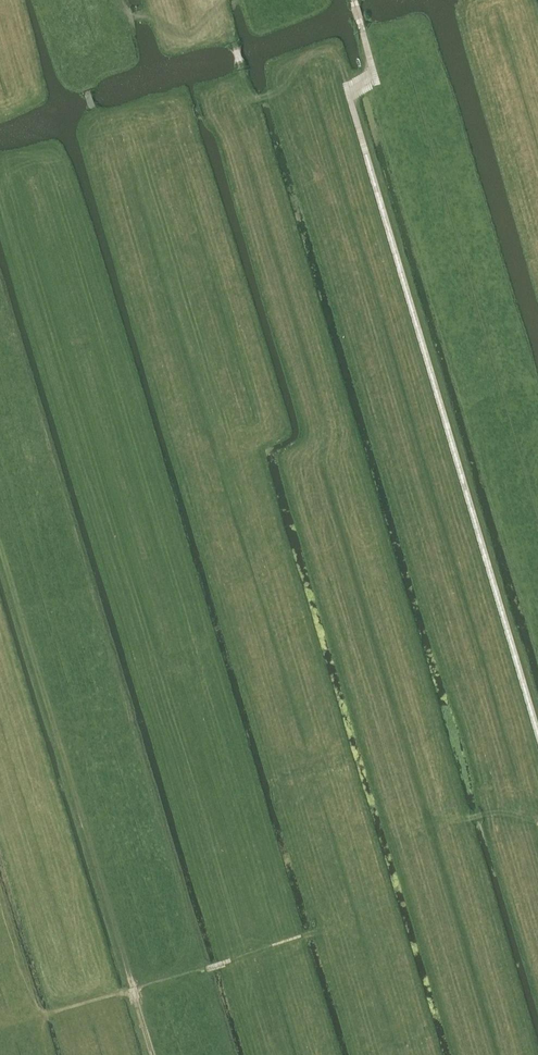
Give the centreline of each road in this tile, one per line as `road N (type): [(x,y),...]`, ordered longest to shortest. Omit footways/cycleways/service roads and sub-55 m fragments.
road 1 (track): [(537,733),(352,111)]

